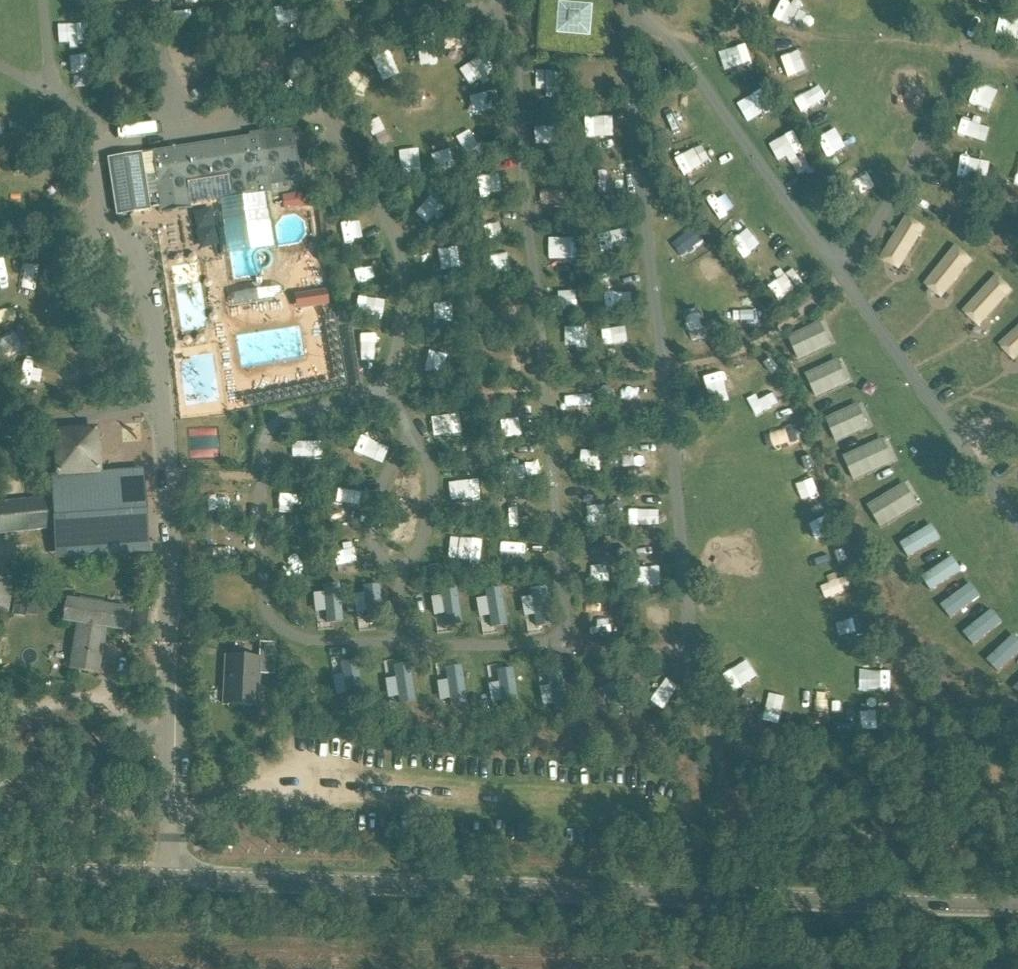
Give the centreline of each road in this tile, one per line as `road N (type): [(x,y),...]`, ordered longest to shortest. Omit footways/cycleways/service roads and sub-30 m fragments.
road 1 (tertiary): [(1017,902),(0,869)]

